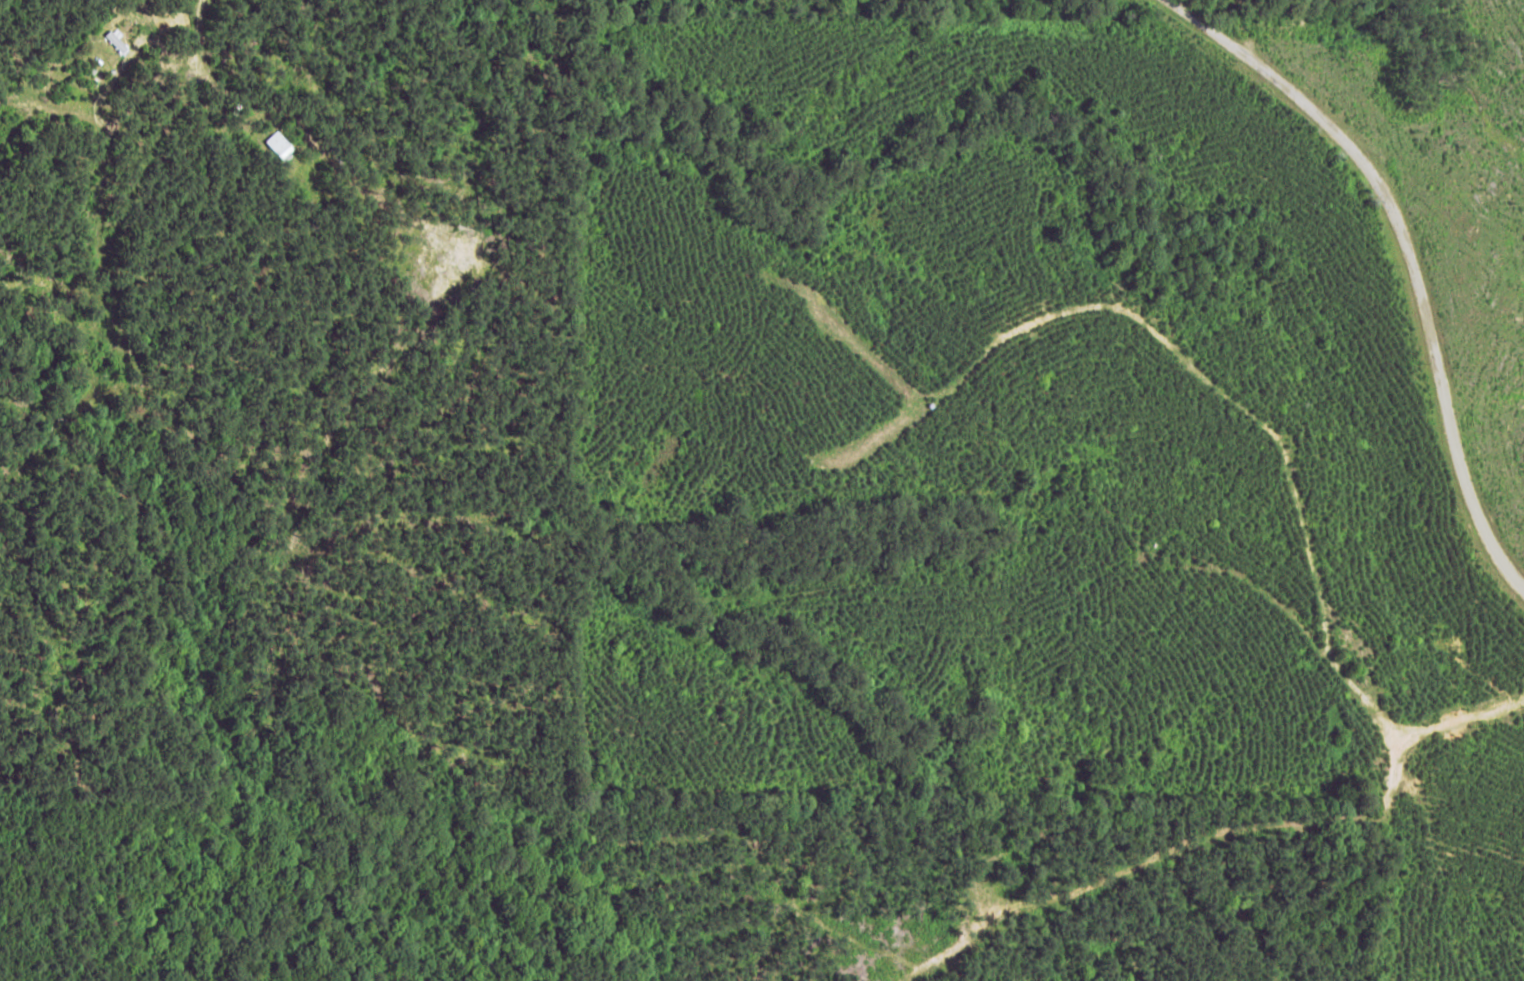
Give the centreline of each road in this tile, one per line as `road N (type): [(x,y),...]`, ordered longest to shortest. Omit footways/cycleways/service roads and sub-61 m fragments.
road 1 (residential): [(1523,583),(1453,366),(1368,205),(1249,60),(1140,0)]

